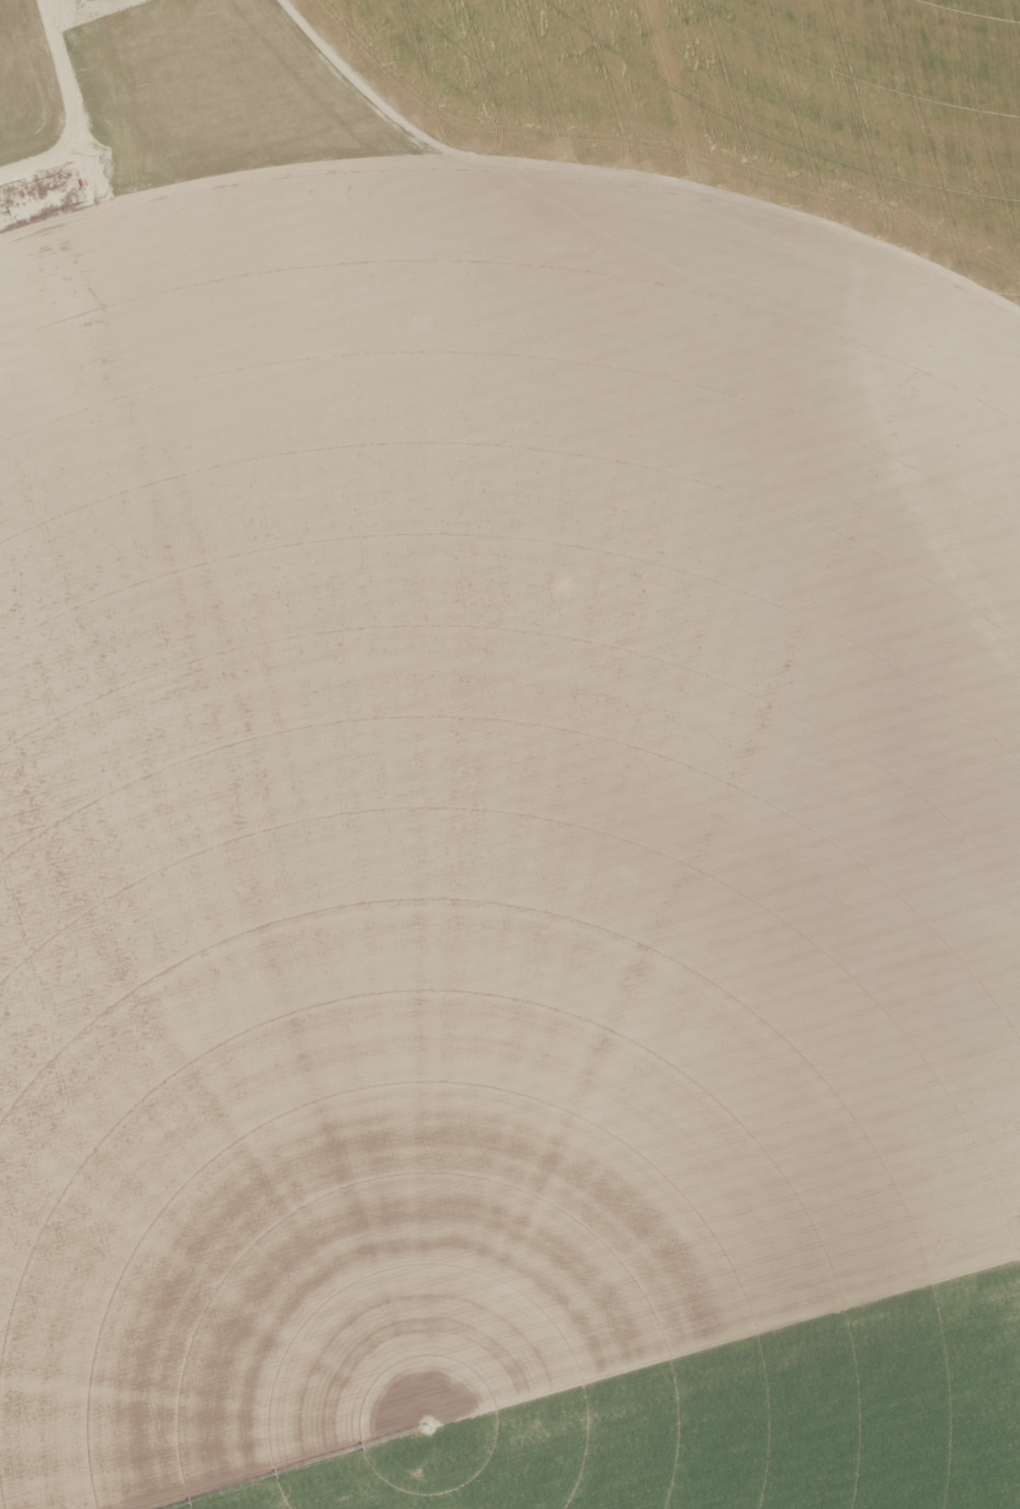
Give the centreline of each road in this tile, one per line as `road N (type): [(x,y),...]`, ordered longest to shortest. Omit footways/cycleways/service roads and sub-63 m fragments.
road 1 (residential): [(113,201),(55,0)]

